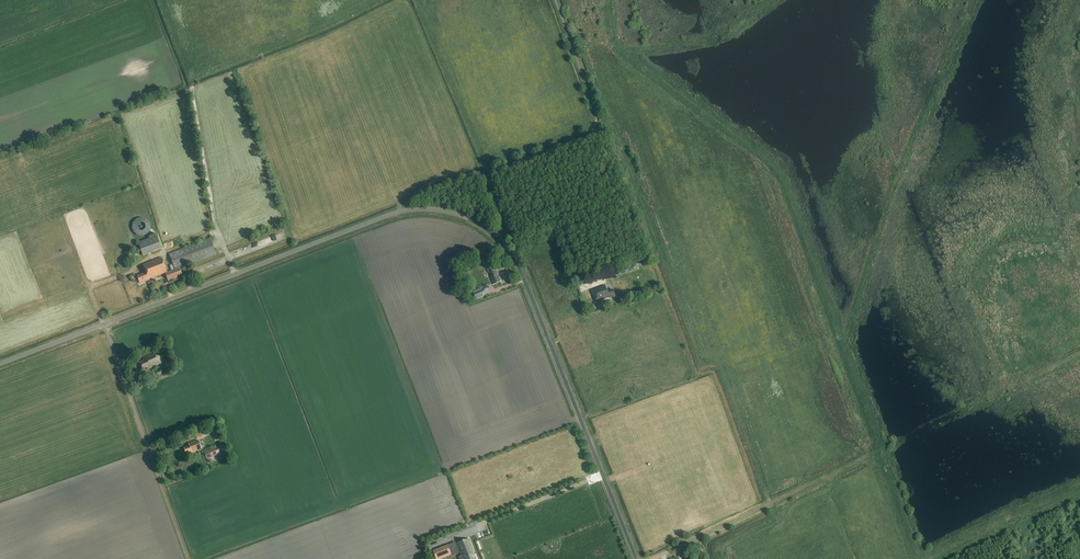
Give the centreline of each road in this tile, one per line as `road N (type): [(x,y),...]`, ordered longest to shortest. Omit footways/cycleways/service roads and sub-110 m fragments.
road 1 (unclassified): [(0,365),(397,213),(466,218)]
road 2 (unclassified): [(637,558),(516,260),(466,218)]
road 3 (track): [(102,326),(188,558)]
road 4 (track): [(652,558),(870,455)]
road 5 (track): [(505,246),(557,228),(581,287),(602,280)]

